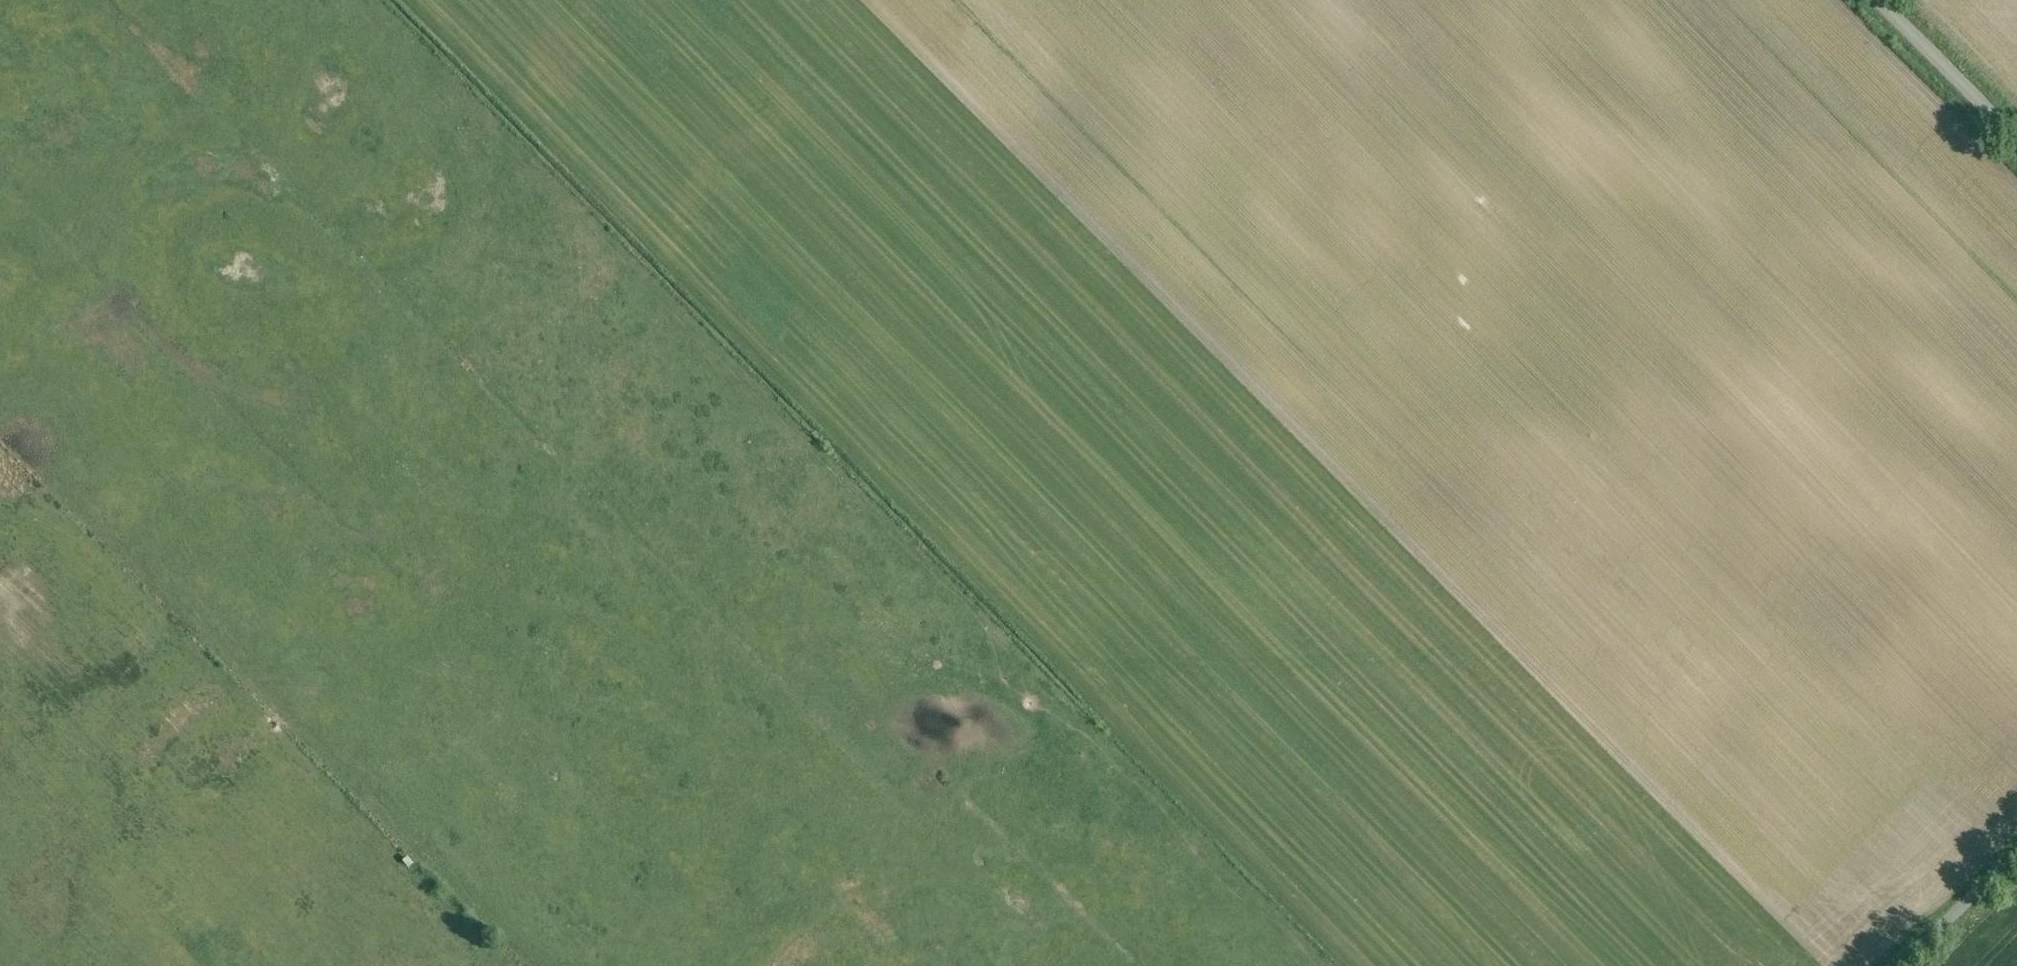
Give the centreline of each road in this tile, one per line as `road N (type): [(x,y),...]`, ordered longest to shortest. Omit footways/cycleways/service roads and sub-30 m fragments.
road 1 (unclassified): [(2016,134),(1883,0)]
road 2 (unclassified): [(2016,852),(1904,965)]

